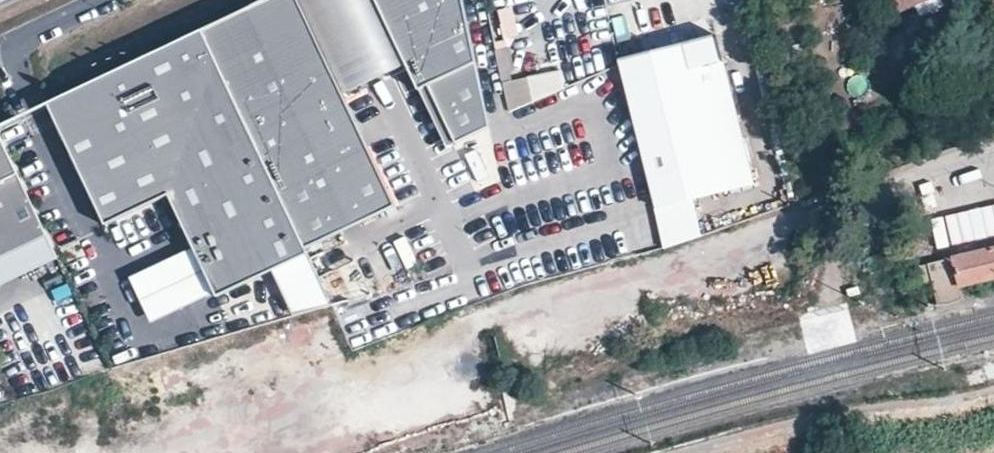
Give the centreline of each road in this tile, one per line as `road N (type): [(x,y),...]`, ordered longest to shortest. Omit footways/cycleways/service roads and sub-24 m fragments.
road 1 (unclassified): [(993,391),(821,418),(682,452)]

